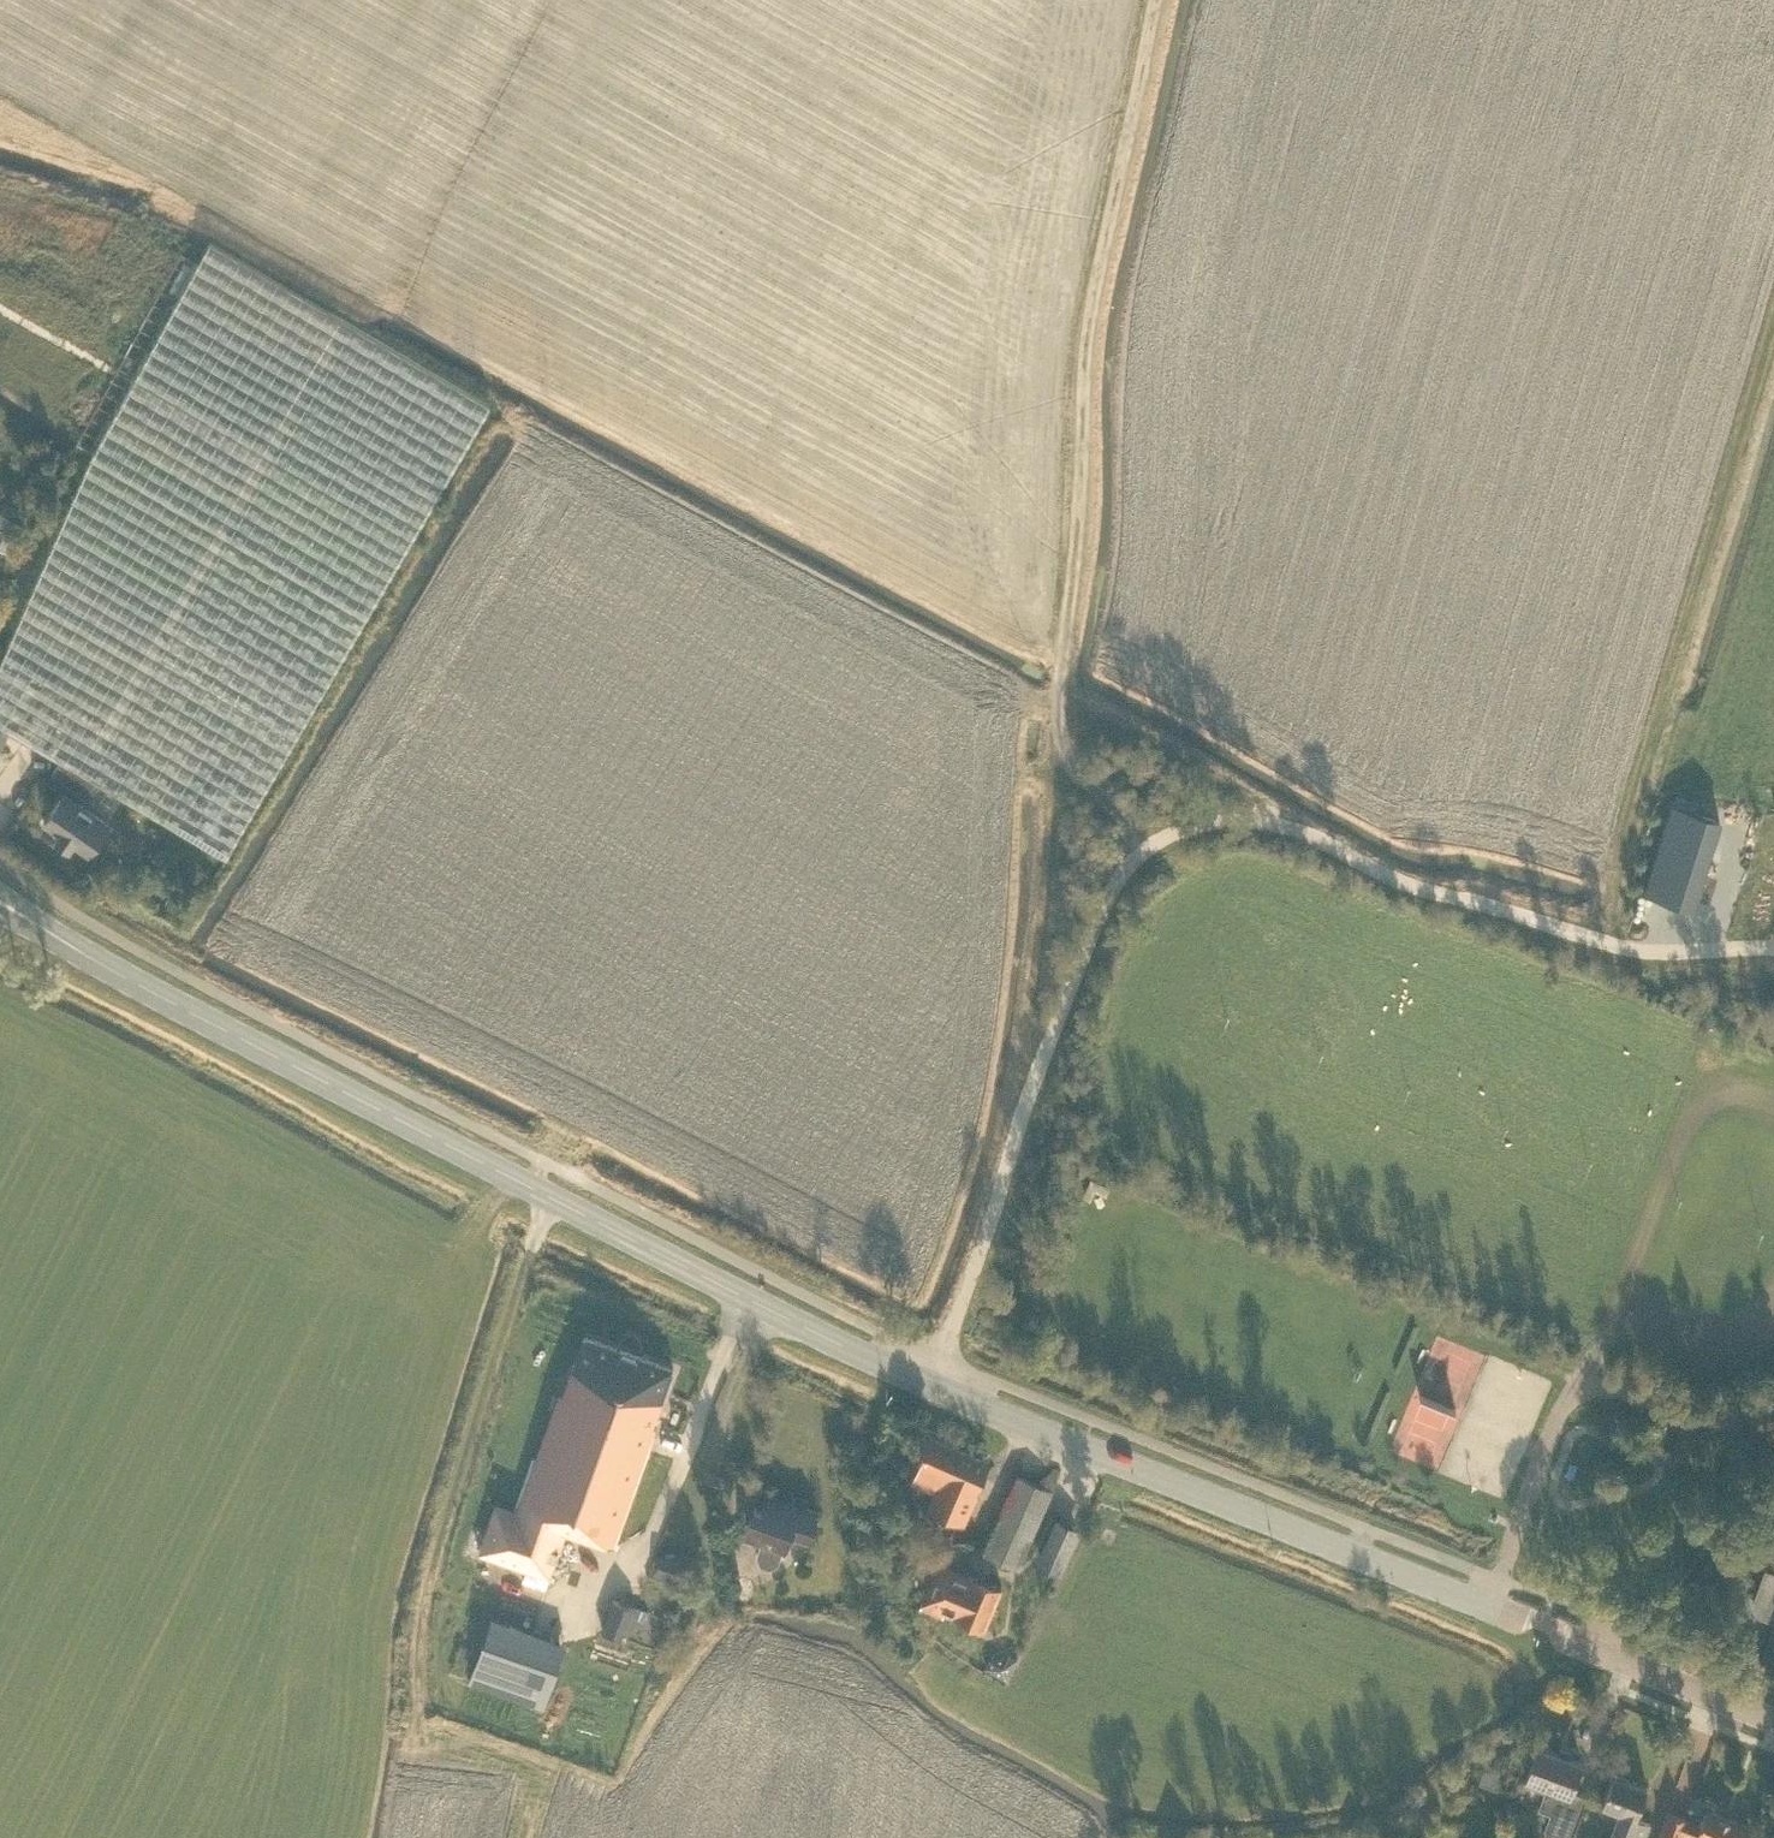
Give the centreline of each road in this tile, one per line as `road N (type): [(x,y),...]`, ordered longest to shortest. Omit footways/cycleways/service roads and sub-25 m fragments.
road 1 (unclassified): [(1773,946),(1625,946),(1431,891),(1292,827),(1226,818),(1178,829),(1137,854),(1110,888),(929,1382)]
road 2 (secondary): [(929,1382),(1550,1622),(1627,1662),(1773,1720)]
road 3 (track): [(1137,854),(1136,822),(1070,754),(1061,687),(1084,535),(1088,346),(1157,0)]
road 4 (secondary): [(139,983),(929,1382)]
road 5 (track): [(553,1197),(474,1417),(424,1603),(416,1693),(422,1733),(442,1749)]
road 6 (secondary): [(139,983),(0,888)]
road 7 (secondary): [(0,914),(139,983)]

